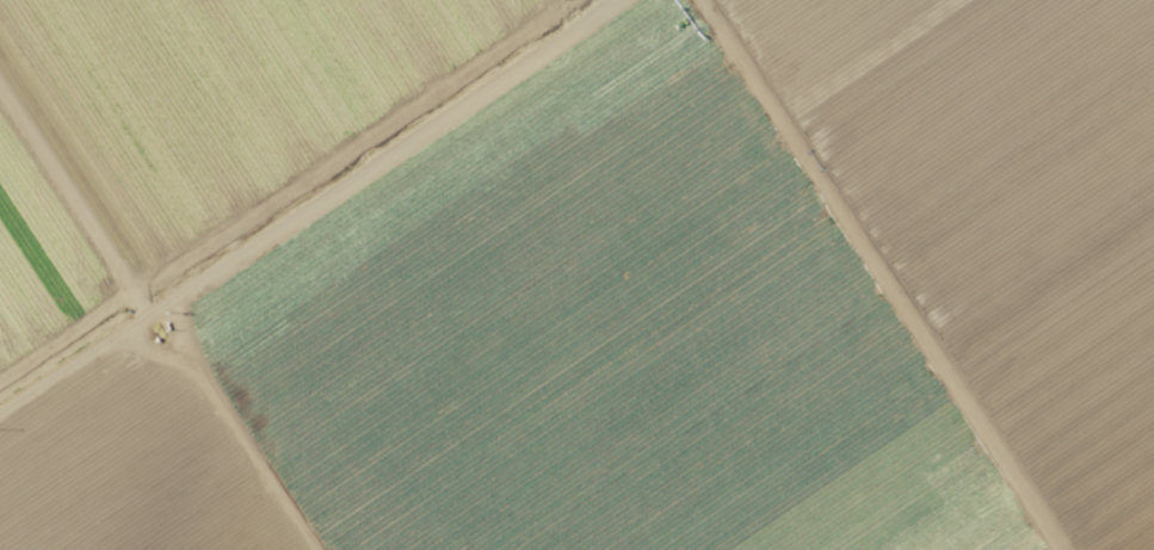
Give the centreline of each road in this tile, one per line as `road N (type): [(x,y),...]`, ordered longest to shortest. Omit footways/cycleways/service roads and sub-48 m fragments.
road 1 (track): [(611,0),(0,419)]

